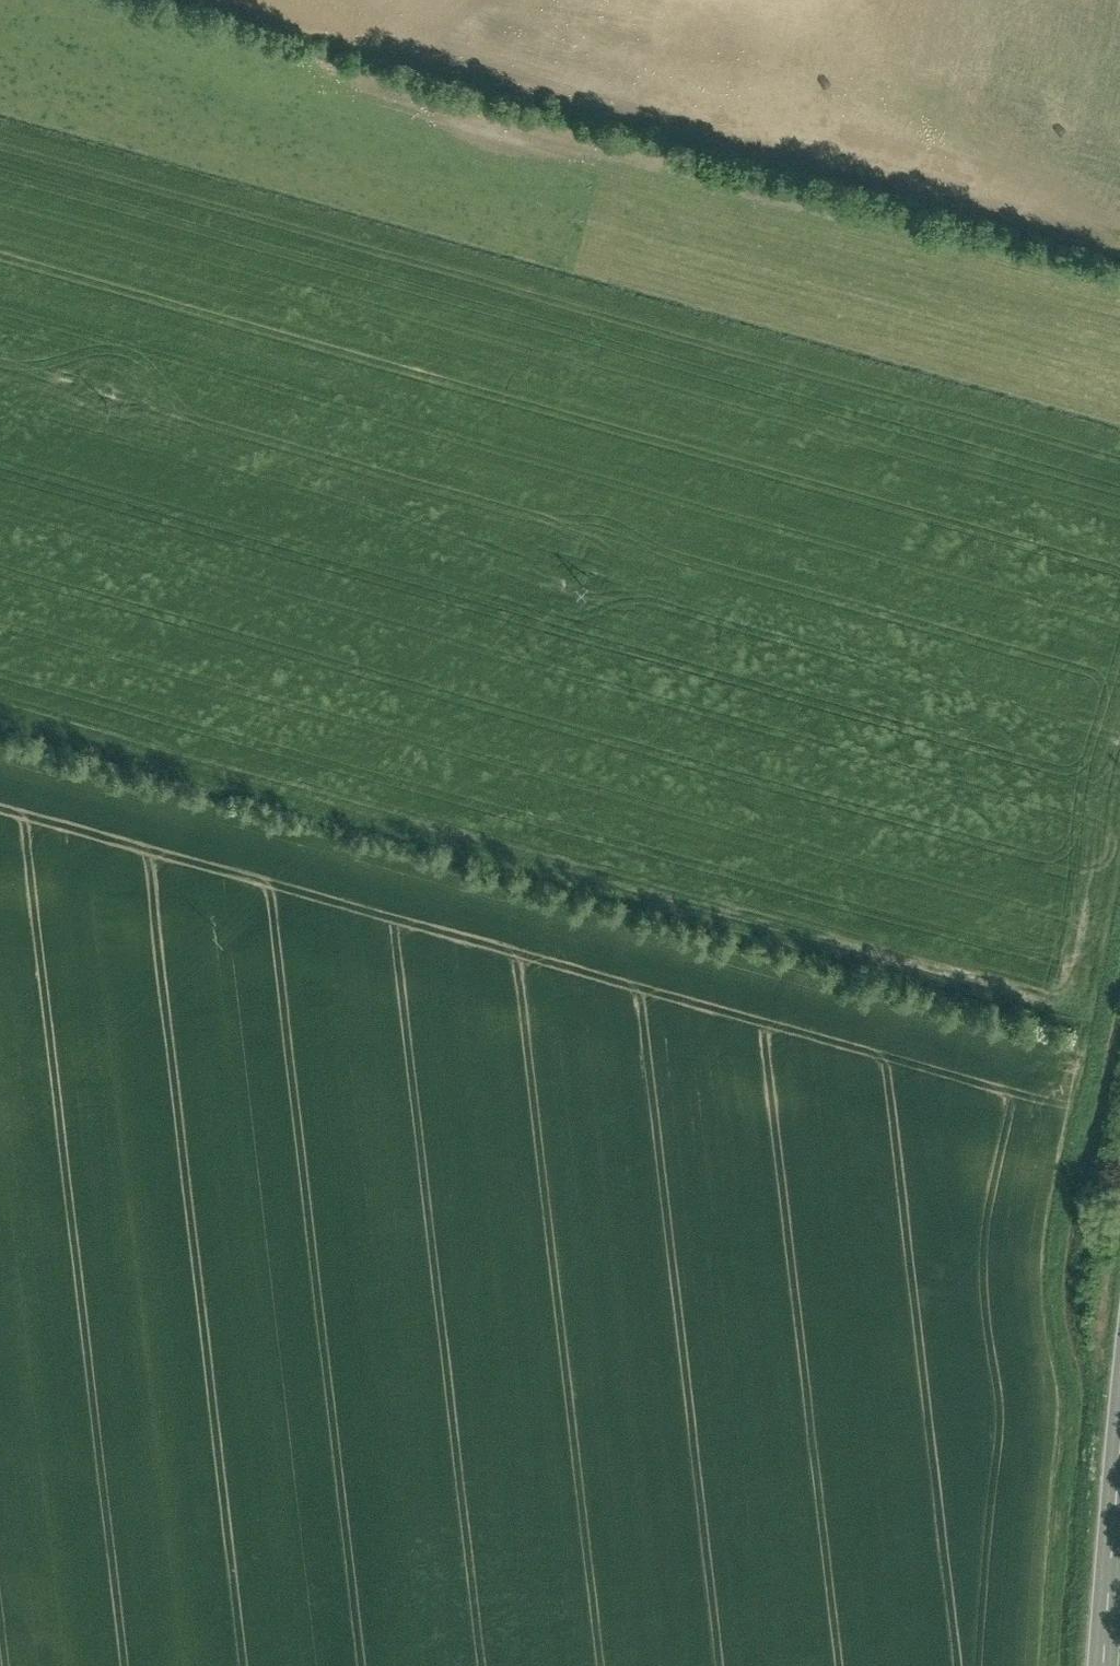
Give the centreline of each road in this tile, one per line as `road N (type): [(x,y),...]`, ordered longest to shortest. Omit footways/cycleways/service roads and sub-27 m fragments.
road 1 (secondary): [(1119,1460),(1104,1665)]

